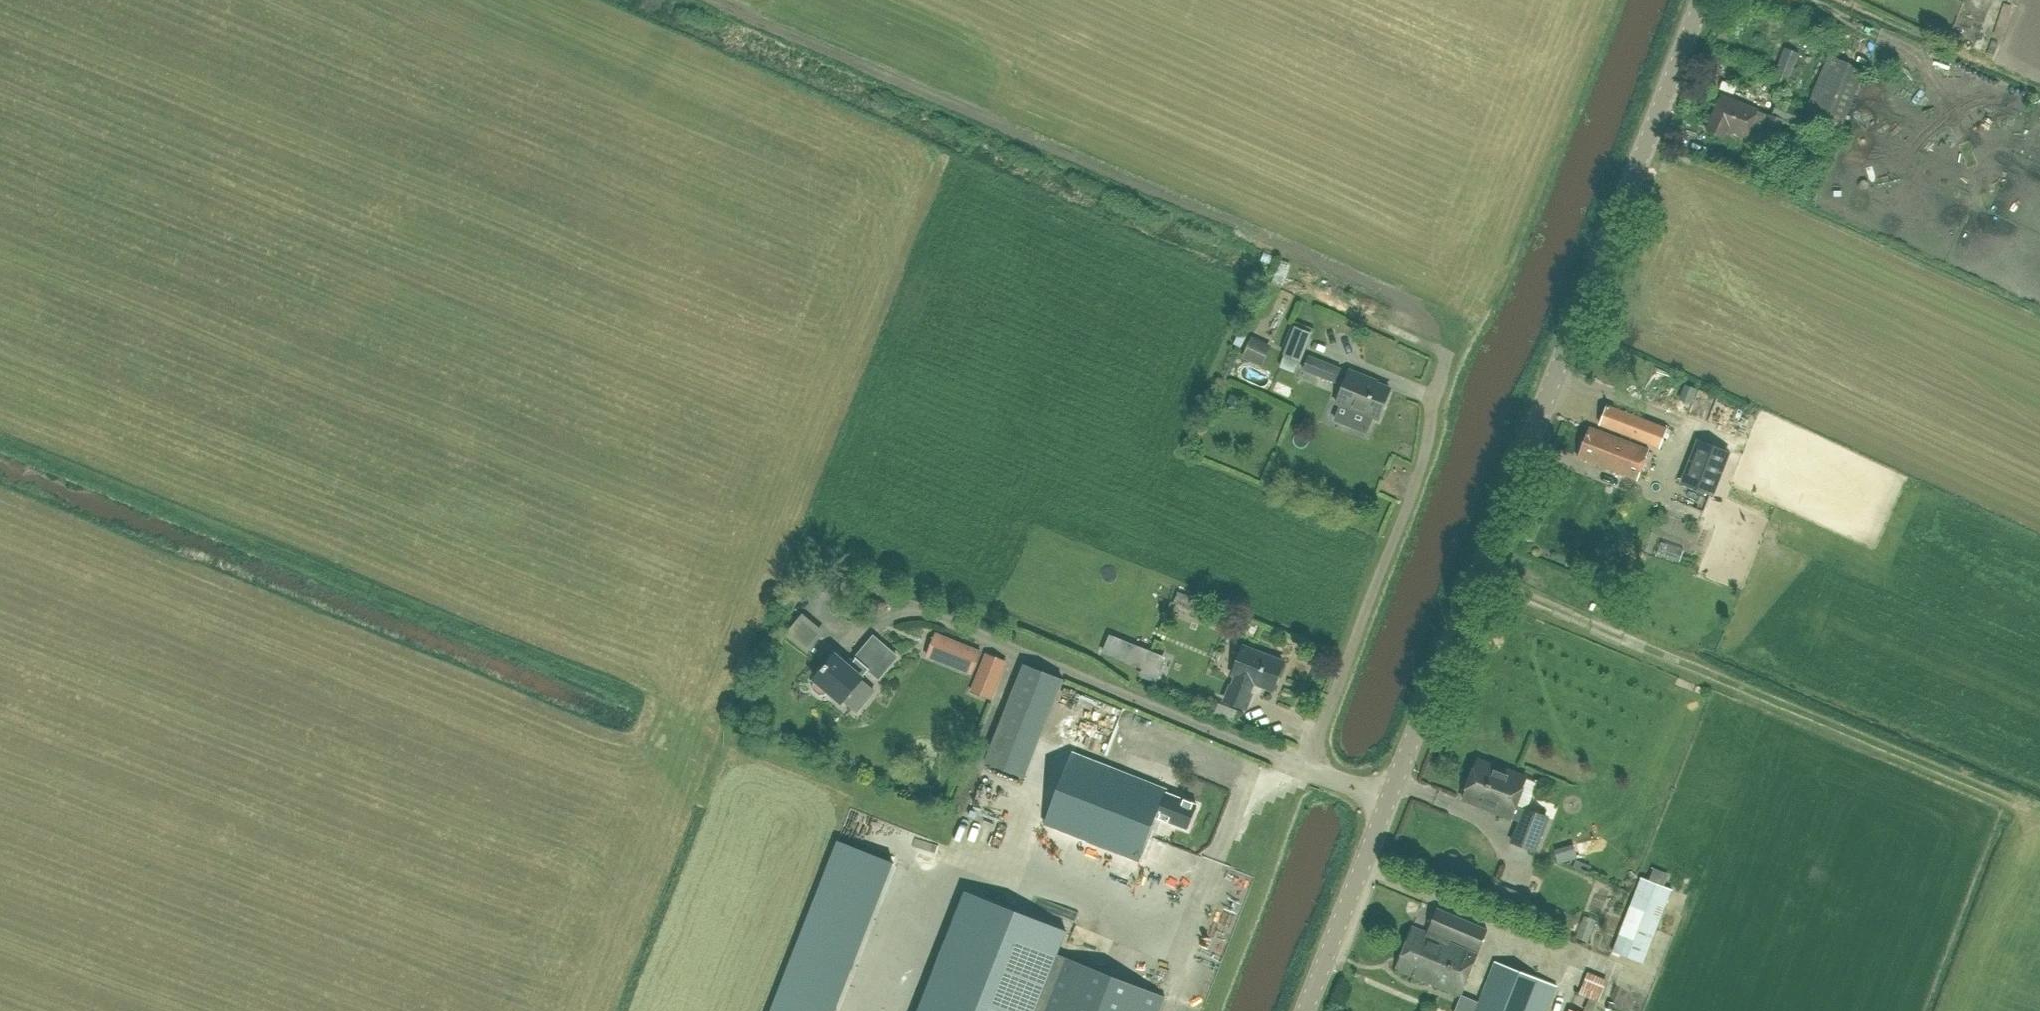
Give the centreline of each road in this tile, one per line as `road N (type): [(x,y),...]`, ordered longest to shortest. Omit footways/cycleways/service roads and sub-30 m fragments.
road 1 (tertiary): [(1388,801),(1702,0)]
road 2 (track): [(1448,357),(1440,326),(1413,302),(714,0)]
road 3 (tertiary): [(1305,1010),(1388,801)]

